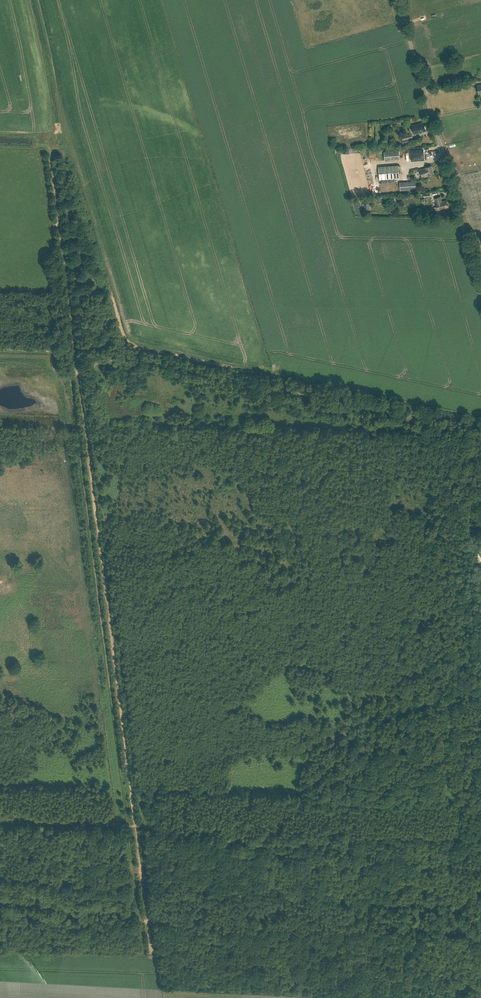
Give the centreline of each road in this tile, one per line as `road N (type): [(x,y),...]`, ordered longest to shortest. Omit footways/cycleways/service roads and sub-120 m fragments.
road 1 (track): [(0,156),(27,155),(41,144),(50,150),(155,958)]
road 2 (unclassified): [(480,285),(397,0)]
road 3 (track): [(0,819),(128,826)]

